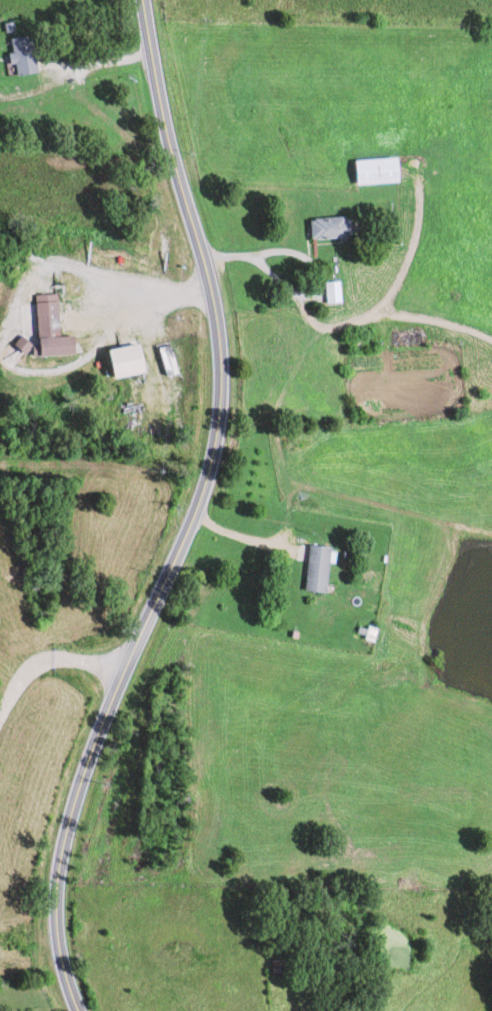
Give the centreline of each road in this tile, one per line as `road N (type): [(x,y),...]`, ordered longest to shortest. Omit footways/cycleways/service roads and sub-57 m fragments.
road 1 (secondary): [(78,1010),(58,963),(56,892),(78,793),(215,460),(223,395),(217,305),(179,177),(142,0)]
road 2 (residential): [(0,721),(27,669),(54,657),(123,673)]

